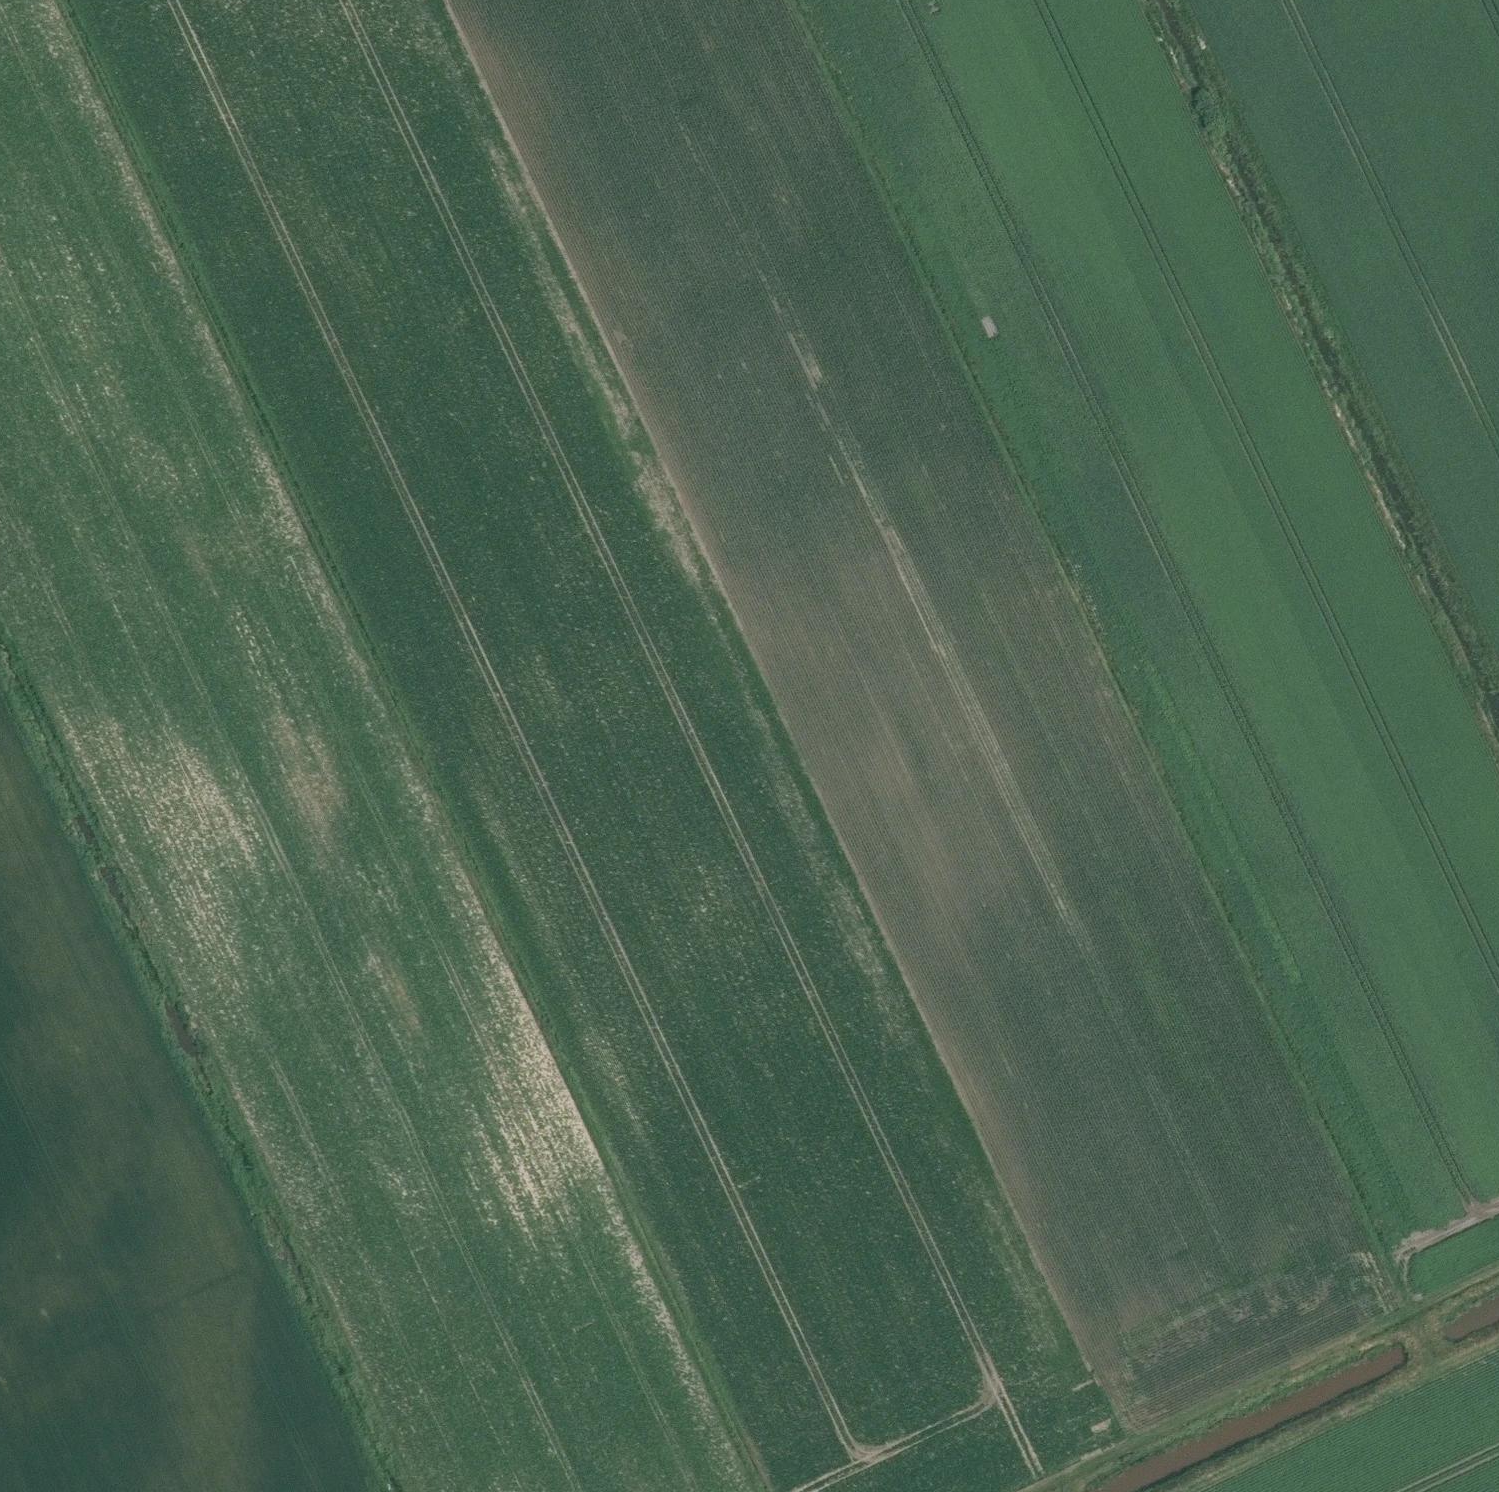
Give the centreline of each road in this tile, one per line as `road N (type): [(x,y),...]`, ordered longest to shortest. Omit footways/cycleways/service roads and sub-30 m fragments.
road 1 (track): [(1030,1491),(1498,1274)]

